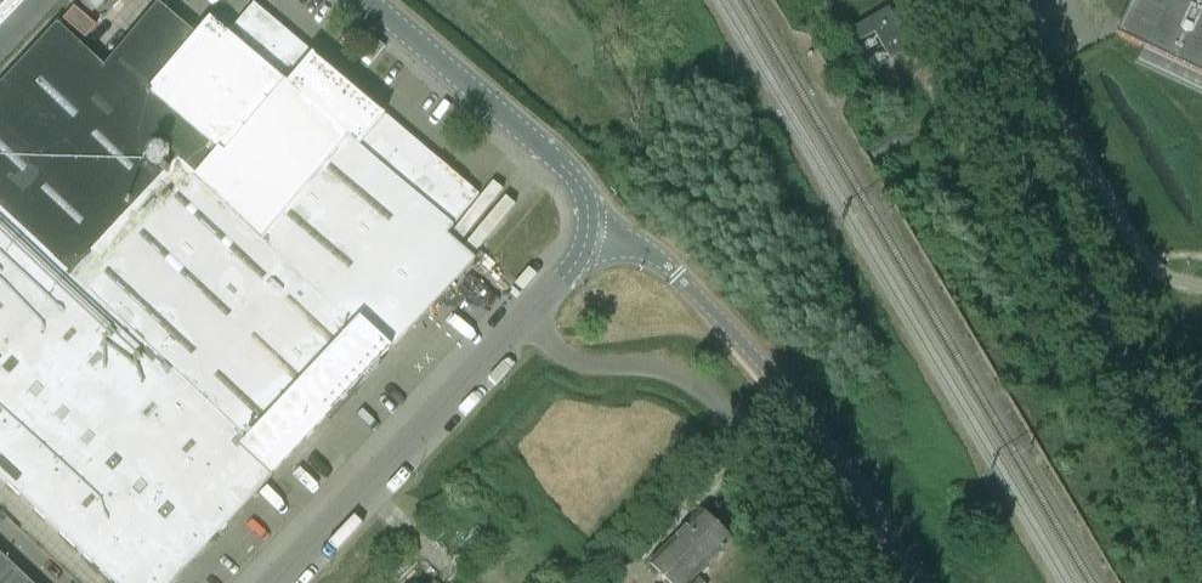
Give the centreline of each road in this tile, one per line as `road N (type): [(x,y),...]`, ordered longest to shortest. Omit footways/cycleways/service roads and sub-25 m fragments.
road 1 (tertiary): [(280,582),(572,273),(592,235)]
road 2 (unclassified): [(1201,522),(1004,136)]
road 3 (unclassified): [(915,582),(875,514),(676,274)]
road 4 (tertiary): [(592,235),(592,207),(567,169),(369,0)]
road 5 (residential): [(1004,136),(940,0)]

